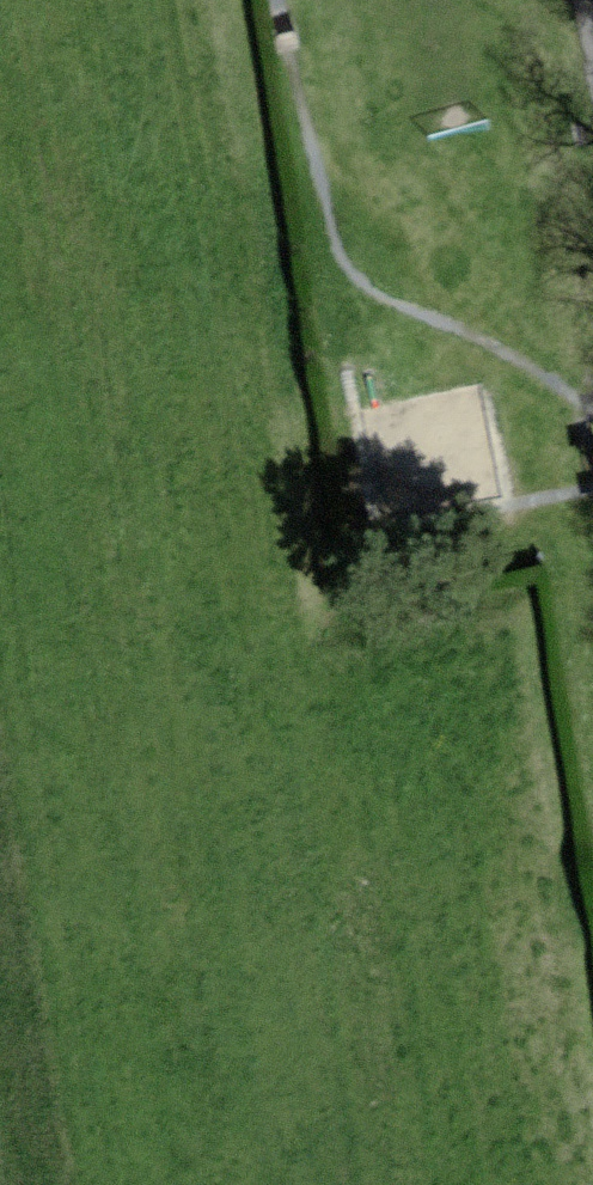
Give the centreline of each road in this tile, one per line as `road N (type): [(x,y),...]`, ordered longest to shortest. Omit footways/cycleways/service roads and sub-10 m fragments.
road 1 (motorway): [(297,1184),(111,0)]
road 2 (motorway): [(0,307),(139,1184)]

